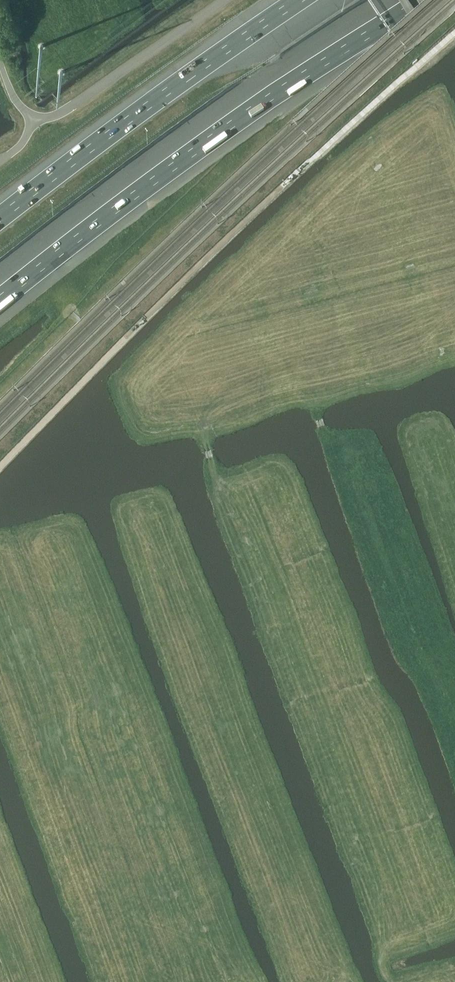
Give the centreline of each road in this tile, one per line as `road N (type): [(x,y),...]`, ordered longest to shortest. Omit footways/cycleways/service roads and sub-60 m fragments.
road 1 (motorway): [(0,297),(114,206),(417,0)]
road 2 (motorway): [(305,0),(0,214)]
road 3 (unclassified): [(226,0),(47,119),(16,102),(0,58)]

